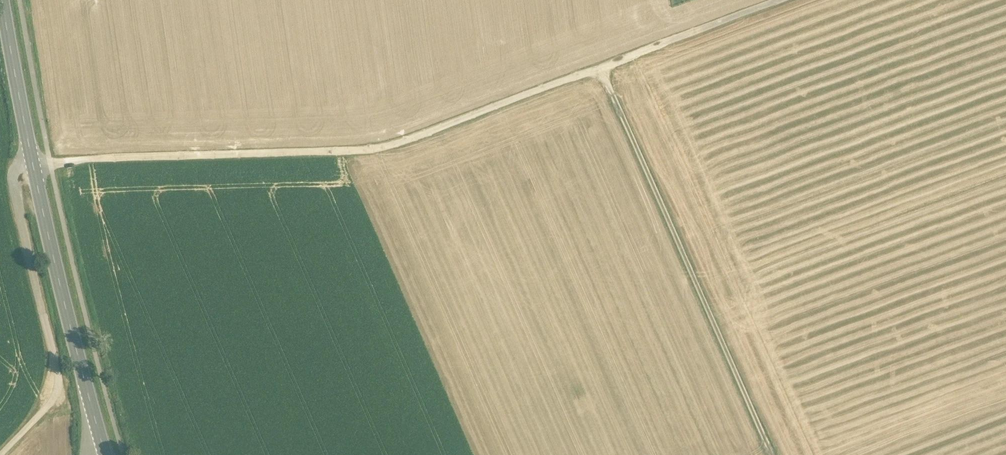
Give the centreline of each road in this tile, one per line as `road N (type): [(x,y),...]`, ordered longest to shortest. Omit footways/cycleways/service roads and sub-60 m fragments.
road 1 (track): [(777,0),(377,148),(32,167)]
road 2 (secondary): [(104,454),(32,167),(3,0)]
road 3 (track): [(603,64),(775,454)]
road 4 (track): [(0,454),(42,410),(52,378),(12,180),(32,167)]

